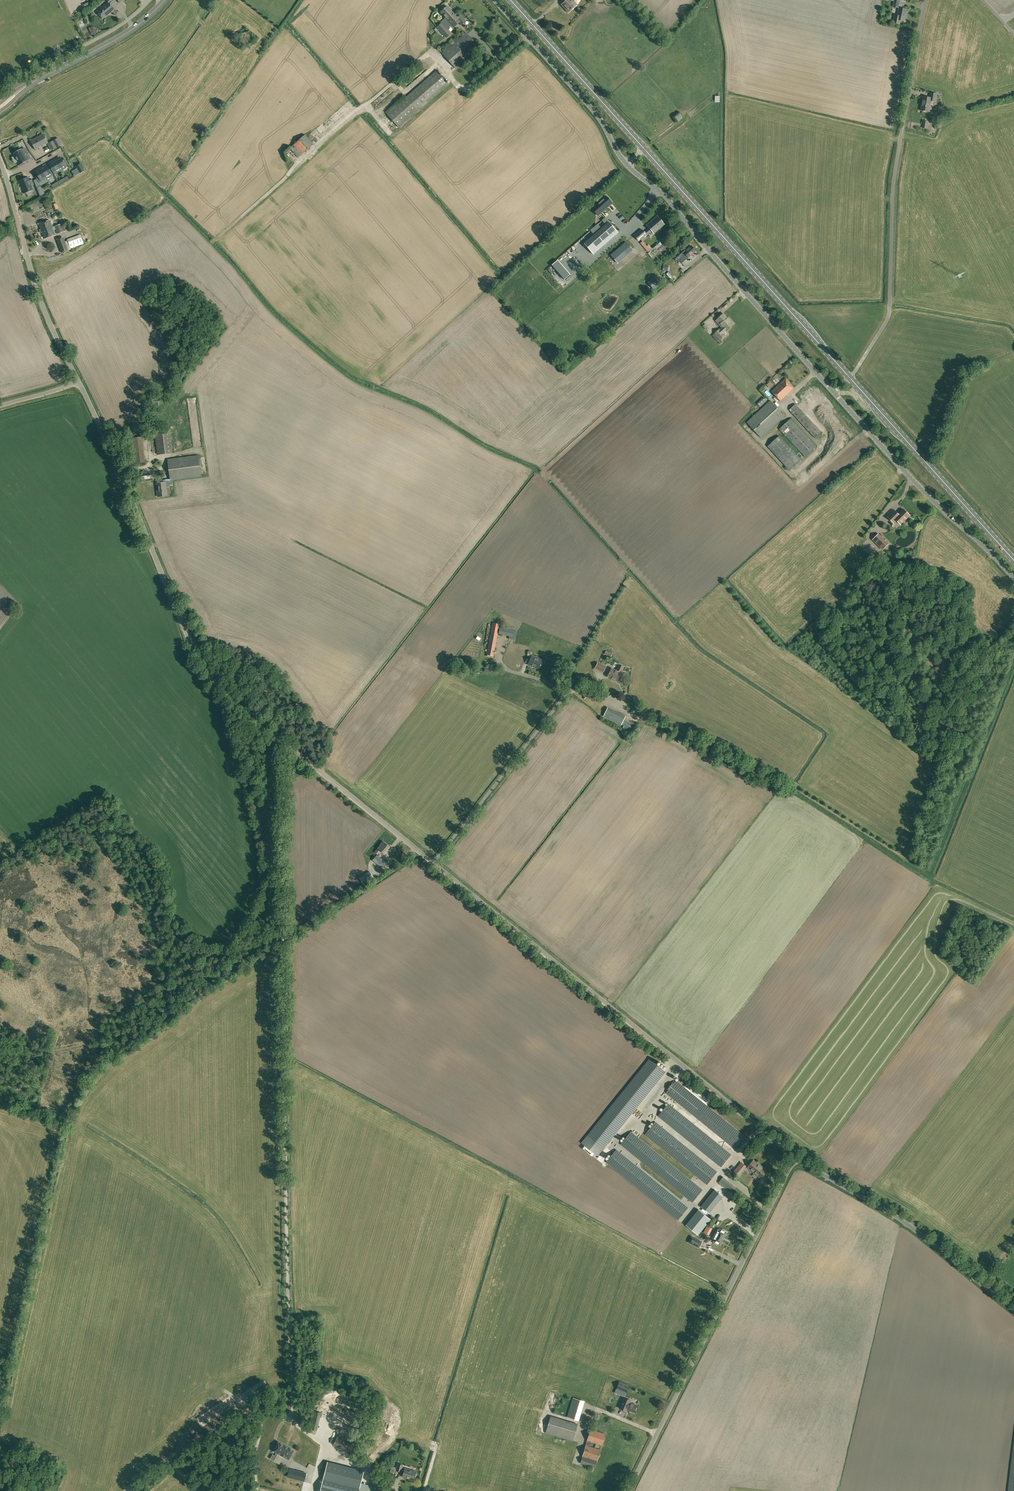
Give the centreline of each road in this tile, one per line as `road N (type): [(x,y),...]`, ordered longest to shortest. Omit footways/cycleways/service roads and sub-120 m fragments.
road 1 (unclassified): [(433,863),(213,674),(82,383)]
road 2 (unclassified): [(834,392),(669,199),(627,164),(600,117),(495,0)]
road 3 (primary): [(850,378),(510,0)]
road 4 (unclassified): [(794,1157),(433,863)]
road 5 (track): [(357,111),(210,244),(308,350),(366,391)]
road 6 (unclassified): [(850,378),(889,311),(895,172),(927,0)]
road 7 (unclassified): [(628,1490),(794,1157)]
road 8 (track): [(357,111),(295,39),(252,75),(170,191),(217,238)]
road 9 (track): [(210,244),(170,205),(139,226),(228,331),(257,299)]
road 10 (unclassified): [(1013,1311),(908,1225),(794,1157)]
road 11 (unclassified): [(1013,579),(834,392)]
road 12 (primary): [(1013,560),(850,378)]
road 13 (unclassified): [(433,863),(573,683)]
road 14 (track): [(929,873),(1013,666)]
road 15 (unclassified): [(82,383),(45,312),(6,176)]
road 16 (track): [(388,132),(502,267)]
road 17 (track): [(936,878),(793,789)]
road 18 (secondary): [(43,76),(133,28),(165,0)]
road 19 (track): [(244,313),(157,214)]

